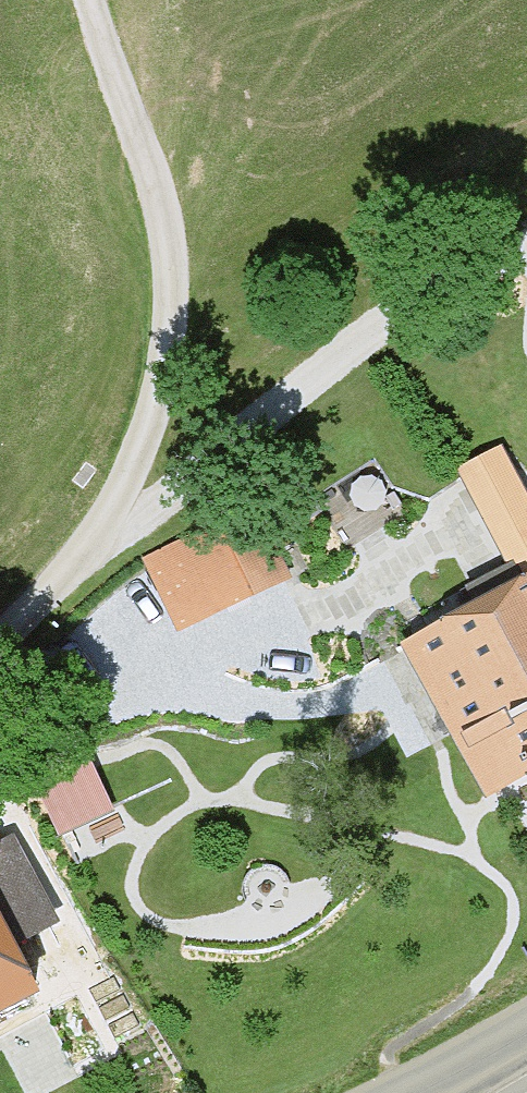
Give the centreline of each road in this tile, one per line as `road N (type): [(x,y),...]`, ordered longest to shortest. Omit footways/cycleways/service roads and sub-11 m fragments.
road 1 (unclassified): [(91,0),(152,153),(167,317),(143,456),(121,506),(67,584),(0,653)]
road 2 (track): [(121,506),(526,189)]
road 3 (tertiary): [(423,1092),(526,1032)]

